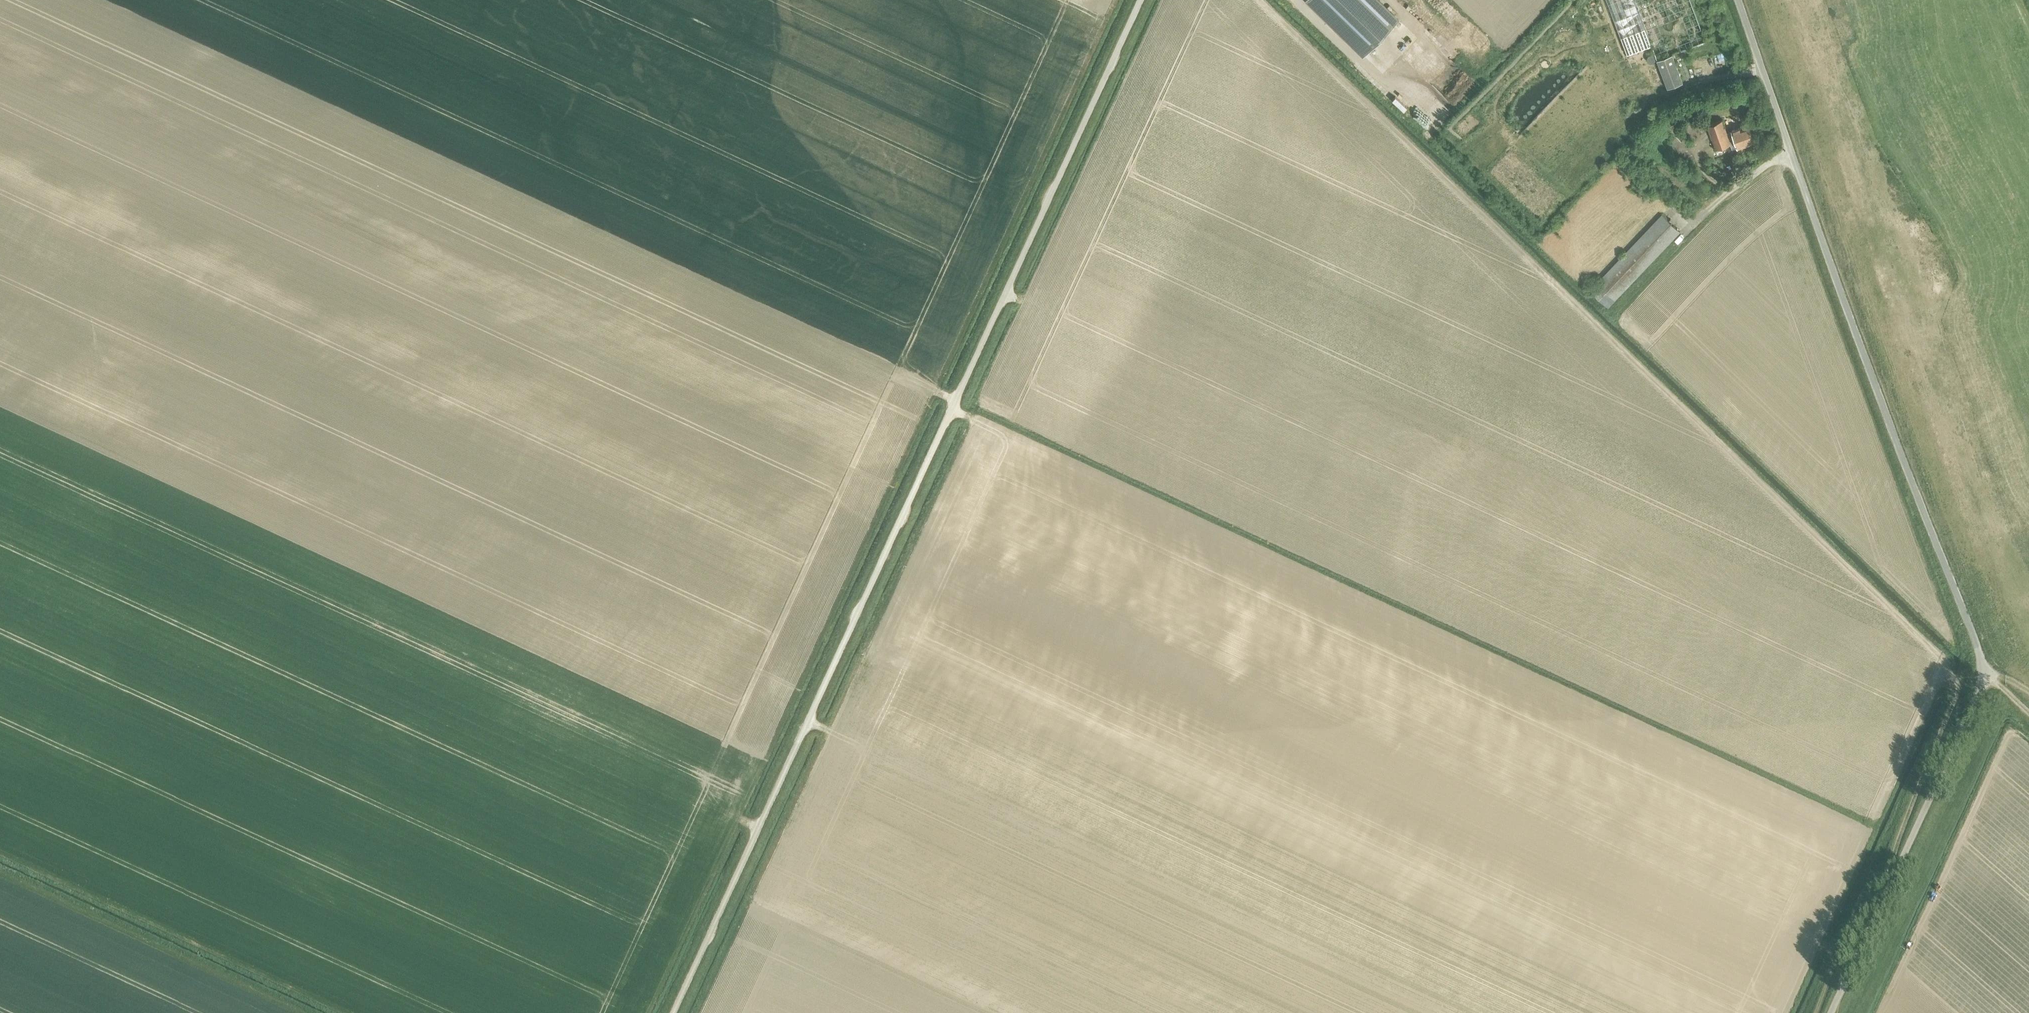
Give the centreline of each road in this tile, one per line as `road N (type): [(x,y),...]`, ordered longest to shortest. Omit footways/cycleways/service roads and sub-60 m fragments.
road 1 (unclassified): [(674,1012),(1142,0)]
road 2 (unclassified): [(1831,1012),(1983,674),(1738,0)]

